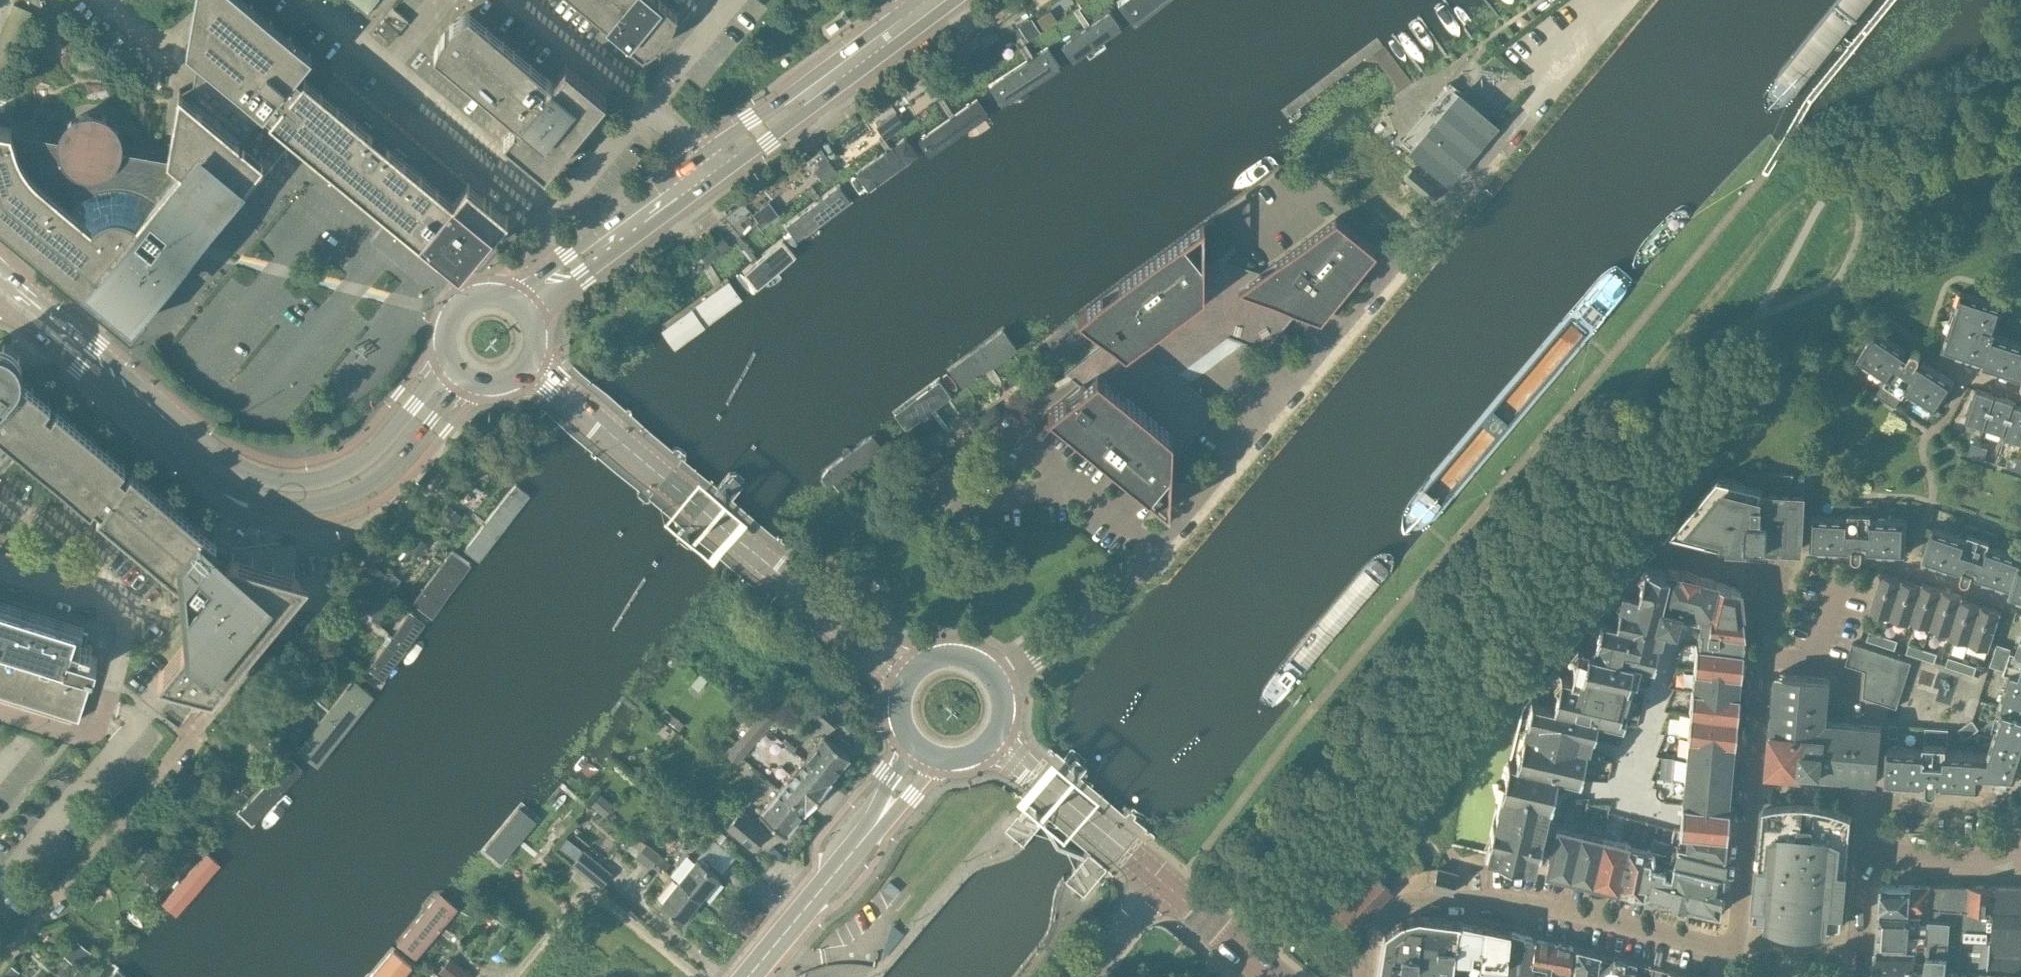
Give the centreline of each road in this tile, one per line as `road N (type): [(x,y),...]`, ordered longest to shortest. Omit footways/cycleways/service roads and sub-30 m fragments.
road 1 (residential): [(0,961),(324,580),(313,551)]
road 2 (secondary): [(454,313),(403,315),(279,399),(243,403),(96,346),(0,268)]
road 3 (secondary): [(0,298),(85,359),(204,419),(249,432),(292,421),(401,352),(450,347)]
road 4 (tertiary): [(530,366),(910,676)]
road 5 (residential): [(1363,976),(1376,921),(1410,900),(1529,901),(1736,954)]
road 6 (residential): [(0,712),(73,734),(93,732),(128,626),(112,602),(0,568)]
road 7 (secondary): [(711,181),(956,0)]
road 8 (residential): [(1737,942),(1766,656)]
road 9 (secondary): [(914,0),(696,159)]
road 10 (residential): [(2016,850),(1997,859),(1894,851),(1872,859),(1860,951)]
road 11 (secondary): [(696,159),(507,298)]
road 12 (secondary): [(528,314),(711,181)]
road 13 (unclassified): [(1164,883),(994,739)]
road 14 (tertiary): [(748,976),(870,830)]
road 15 (tertiary): [(994,739),(1004,701),(984,666),(945,656),(910,676)]
road 16 (residential): [(1860,951),(1737,942)]
road 17 (unclassified): [(1086,976),(1164,883)]

